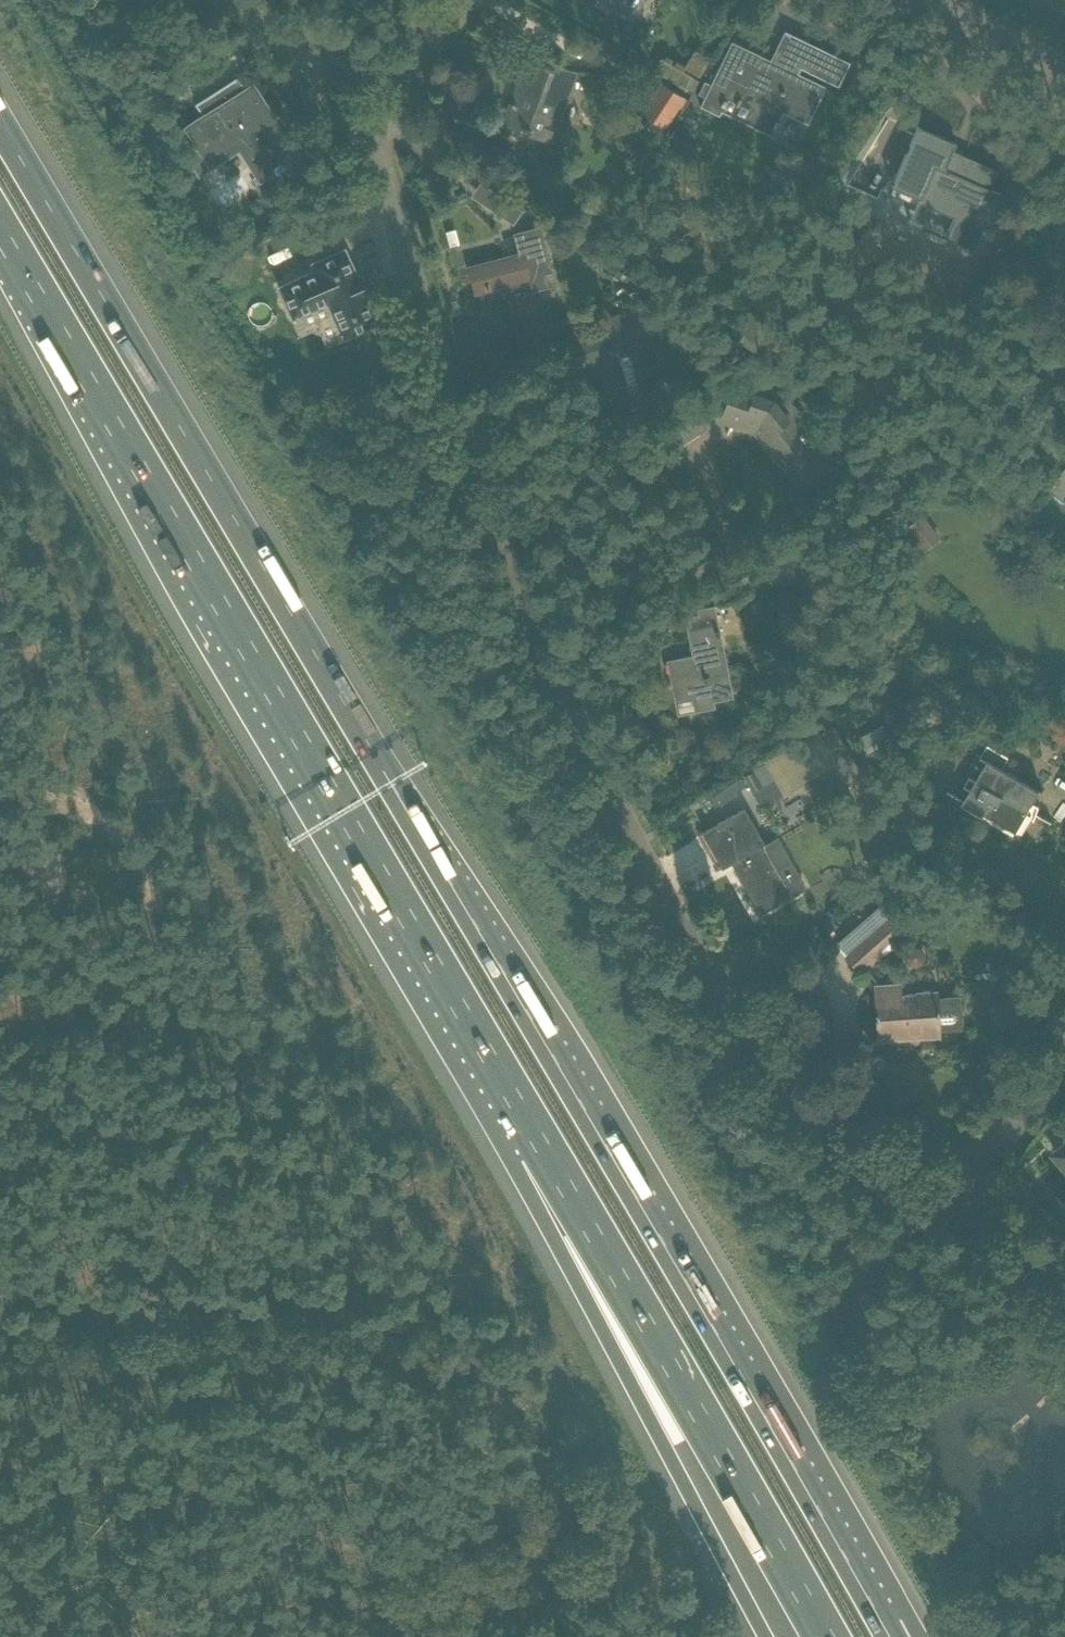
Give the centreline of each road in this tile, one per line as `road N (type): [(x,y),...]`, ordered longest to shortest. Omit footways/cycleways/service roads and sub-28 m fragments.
road 1 (motorway): [(891,1636),(0,124)]
road 2 (residential): [(930,1206),(849,1158),(791,1105),(703,979),(554,708),(457,472),(347,104)]
road 3 (motorway): [(0,238),(540,1146)]
road 4 (motorway): [(540,1146),(826,1636)]
road 5 (motorway): [(540,1146),(665,1449),(767,1636)]
road 6 (residential): [(930,1206),(1064,1029)]
road 7 (residential): [(347,104),(329,80),(197,0)]
road 8 (residential): [(930,1206),(1040,1273),(1064,1273)]
road 9 (residential): [(1064,58),(945,0)]
road 10 (residential): [(347,104),(419,0)]

